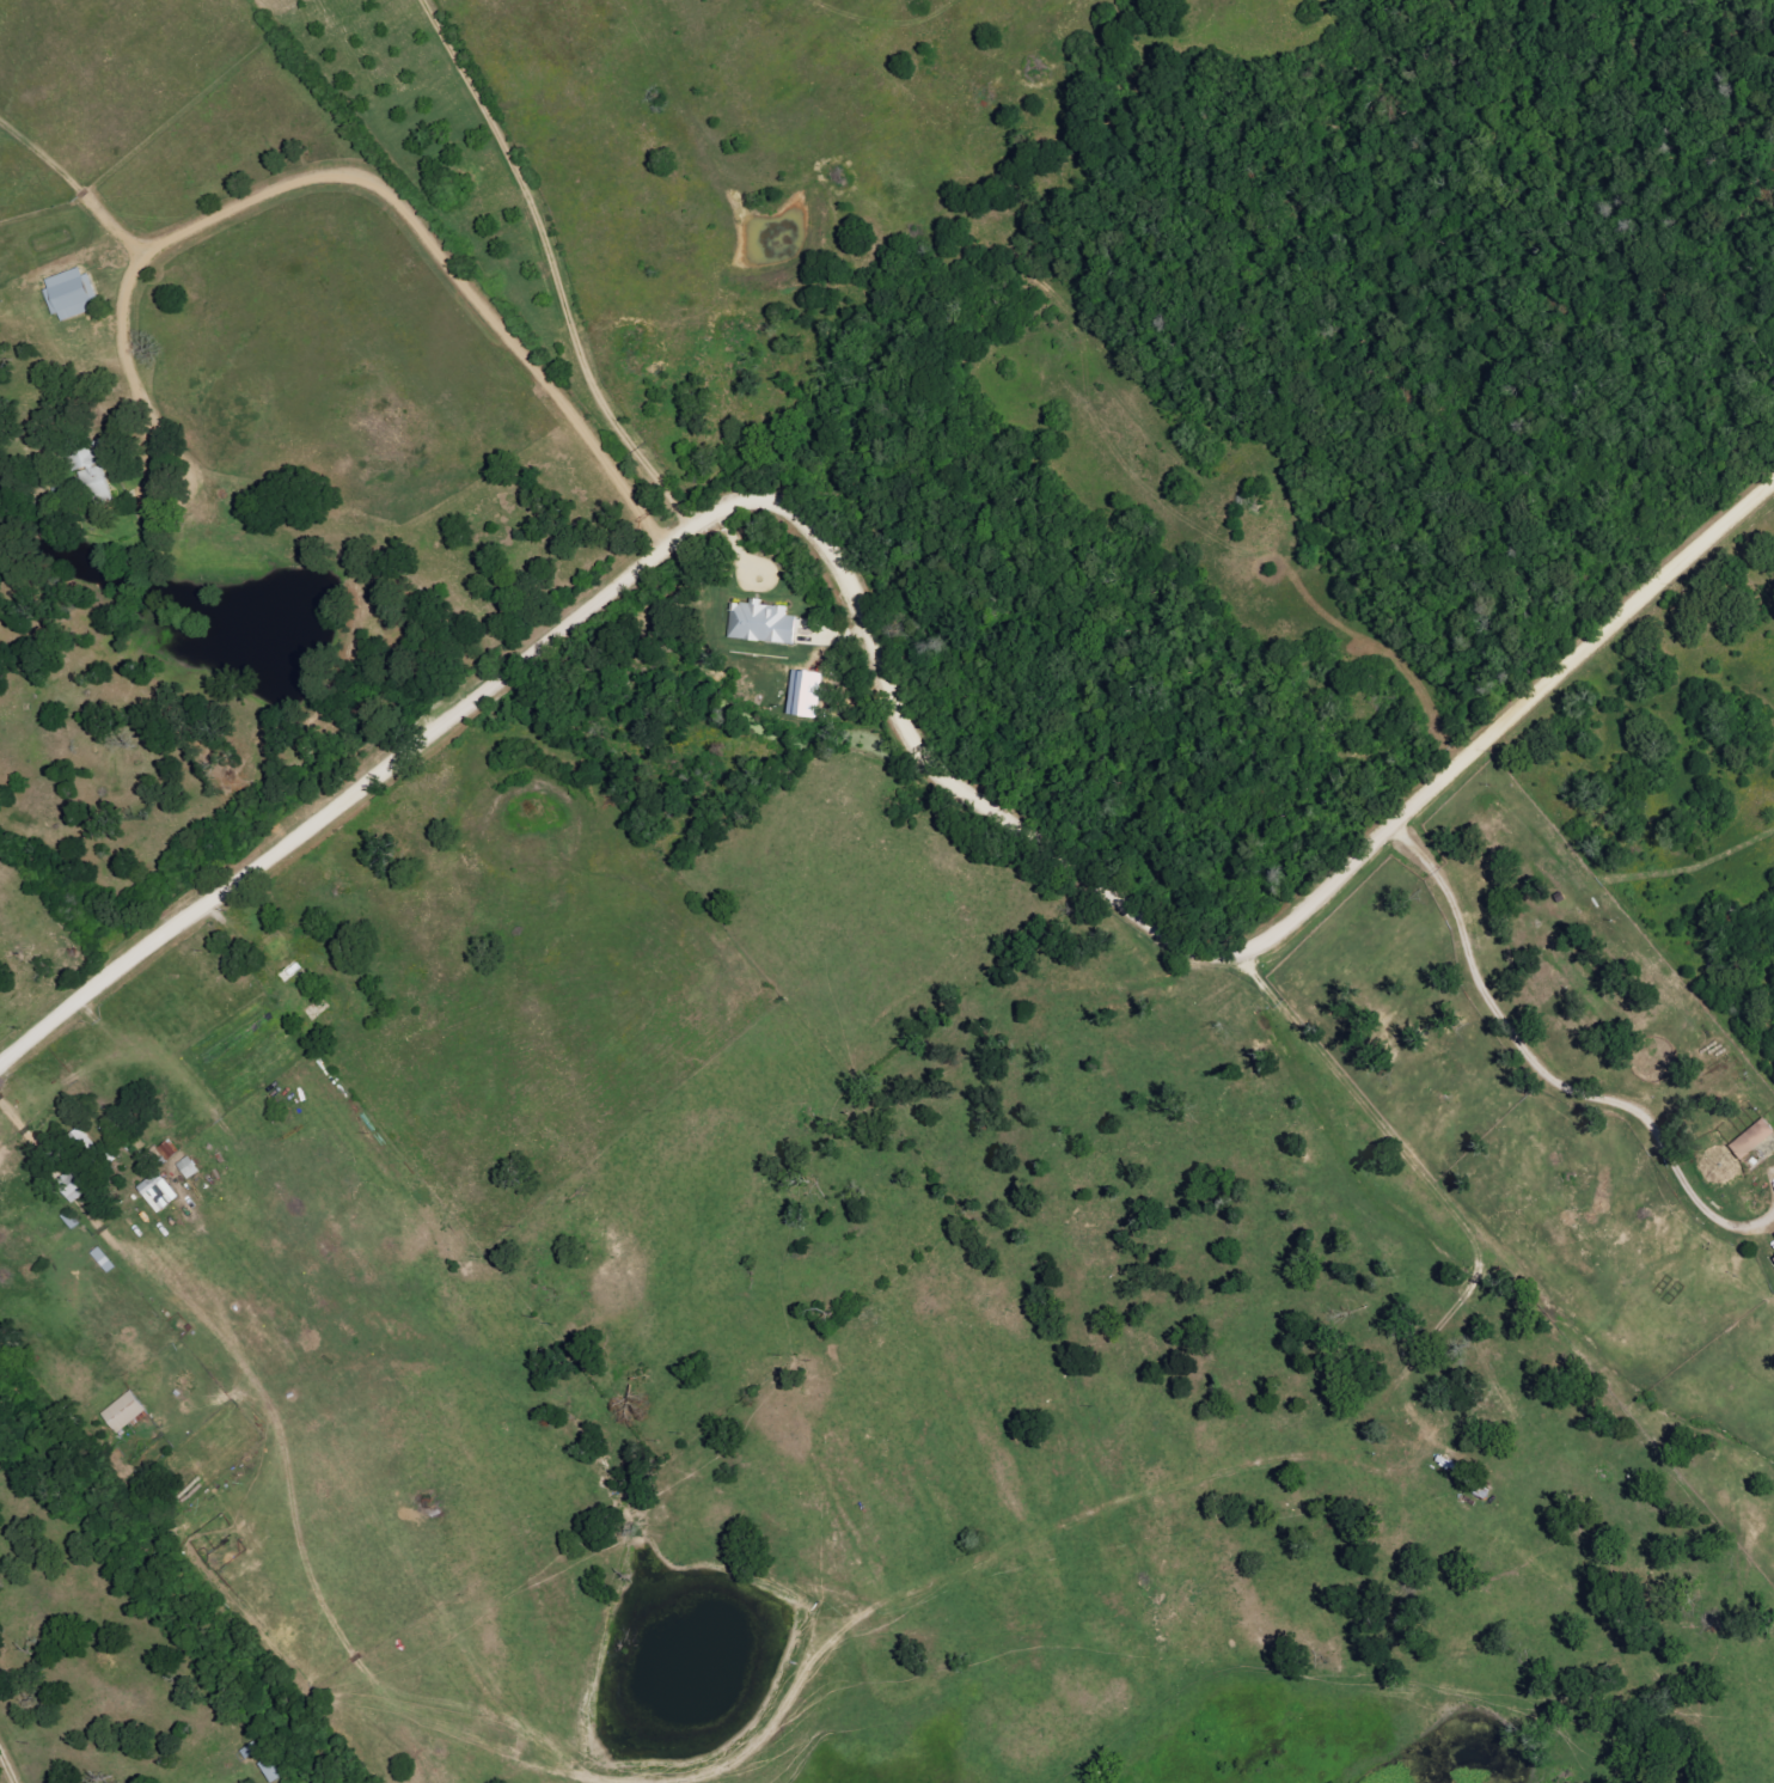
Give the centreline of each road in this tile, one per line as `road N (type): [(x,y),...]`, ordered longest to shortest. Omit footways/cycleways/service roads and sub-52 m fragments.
road 1 (residential): [(1773,490),(1274,944),(1237,961),(1187,951),(1122,908),(941,761),(897,703),(807,509),(767,495),(752,499),(711,515),(449,728),(0,1069)]
road 2 (residential): [(1397,826),(1458,898),(1478,939)]

